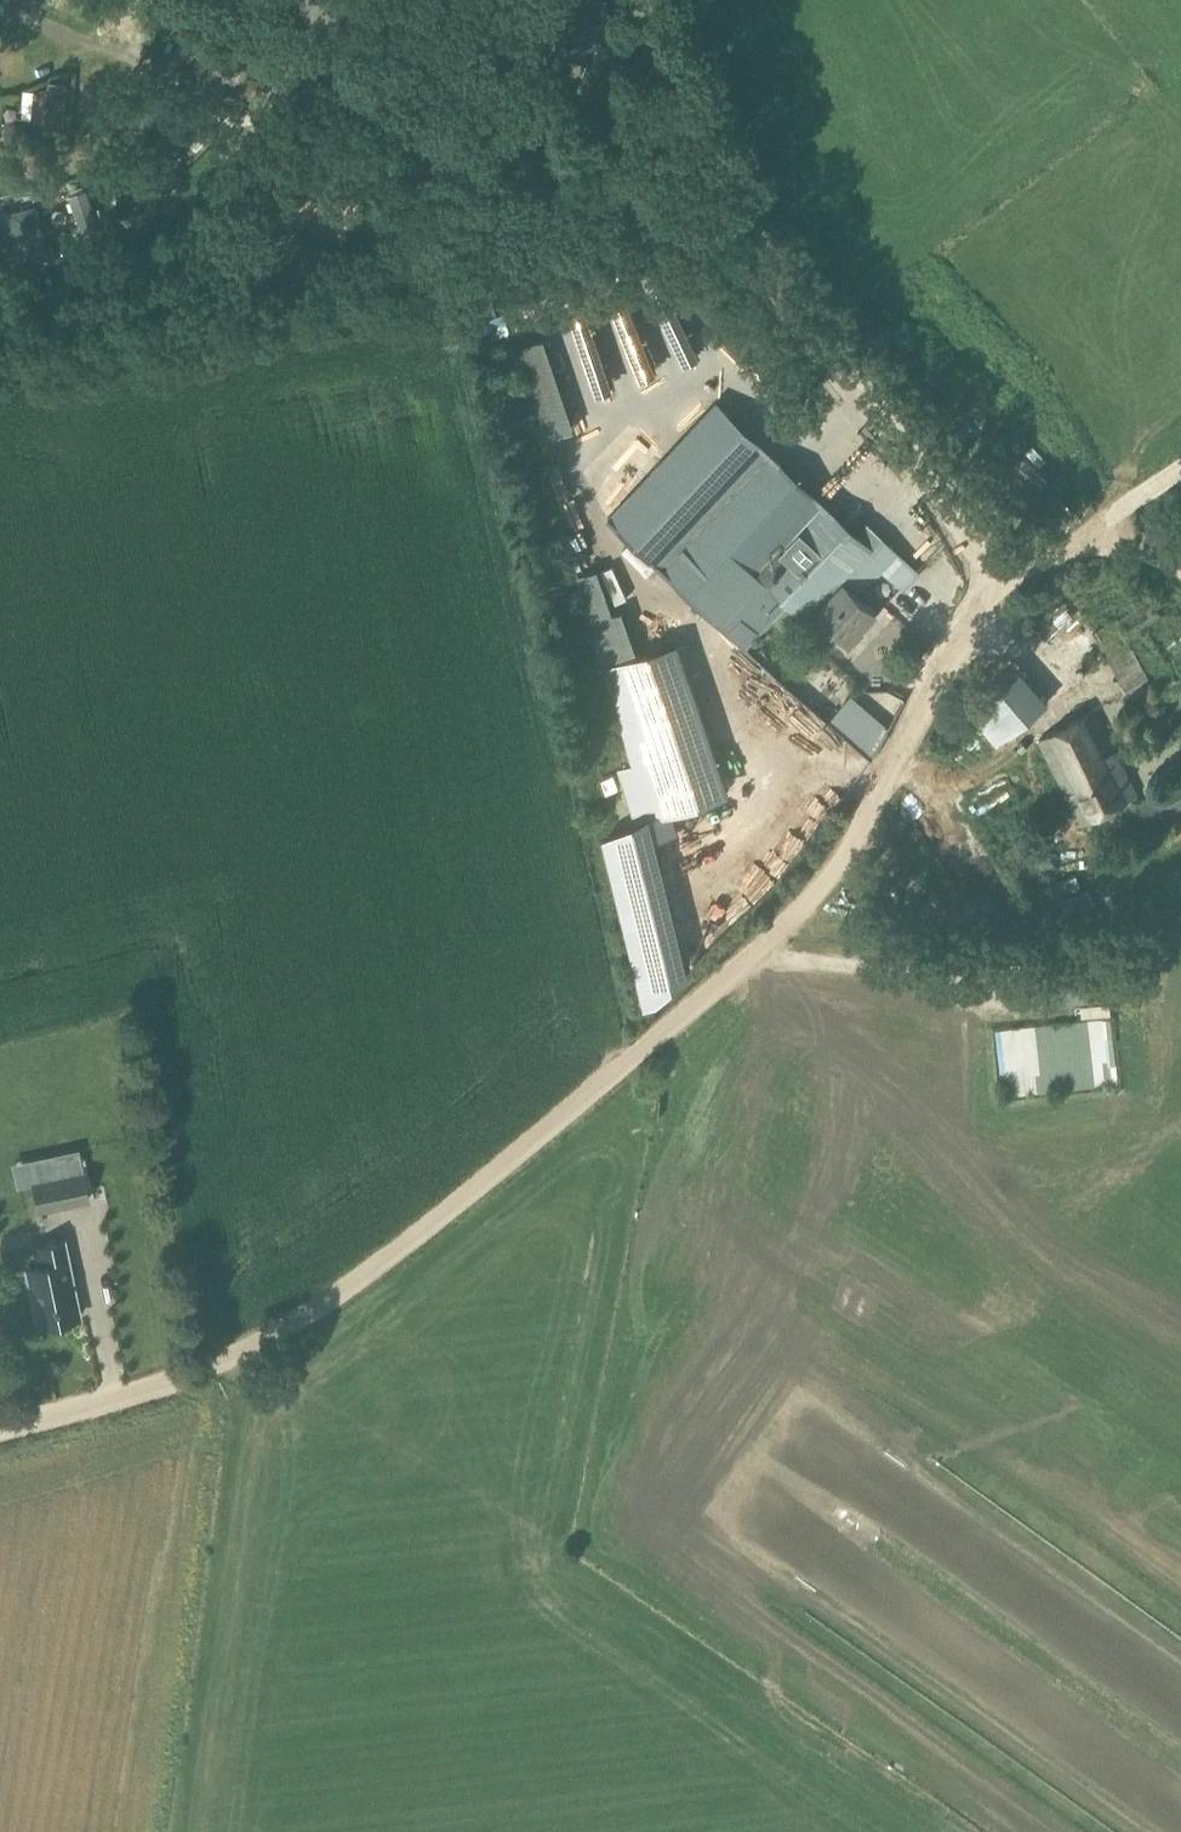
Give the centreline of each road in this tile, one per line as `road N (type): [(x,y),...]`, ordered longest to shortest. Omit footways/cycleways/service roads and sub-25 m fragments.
road 1 (track): [(0,1434),(118,1403),(233,1360),(363,1279),(625,1068),(786,923),(848,847),(1008,563)]
road 2 (unclassified): [(1008,563),(973,539),(758,262),(720,229),(228,0)]
road 3 (track): [(1067,546),(1180,470)]

